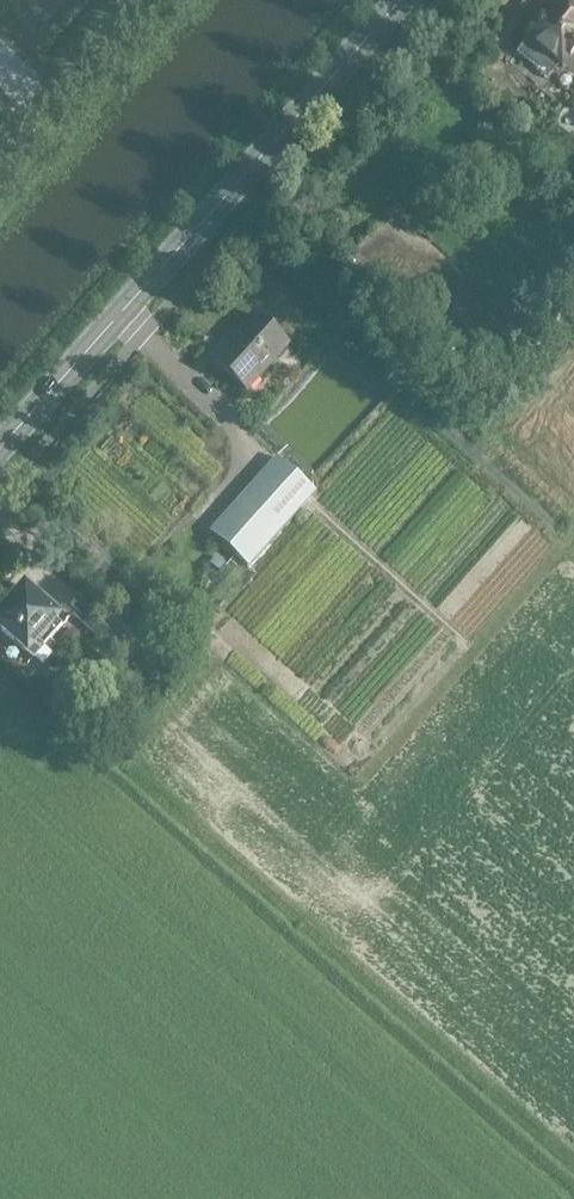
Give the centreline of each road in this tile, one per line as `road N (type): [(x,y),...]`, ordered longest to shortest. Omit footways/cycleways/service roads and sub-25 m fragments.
road 1 (secondary): [(0,451),(404,0)]
road 2 (tertiary): [(0,156),(139,0)]

